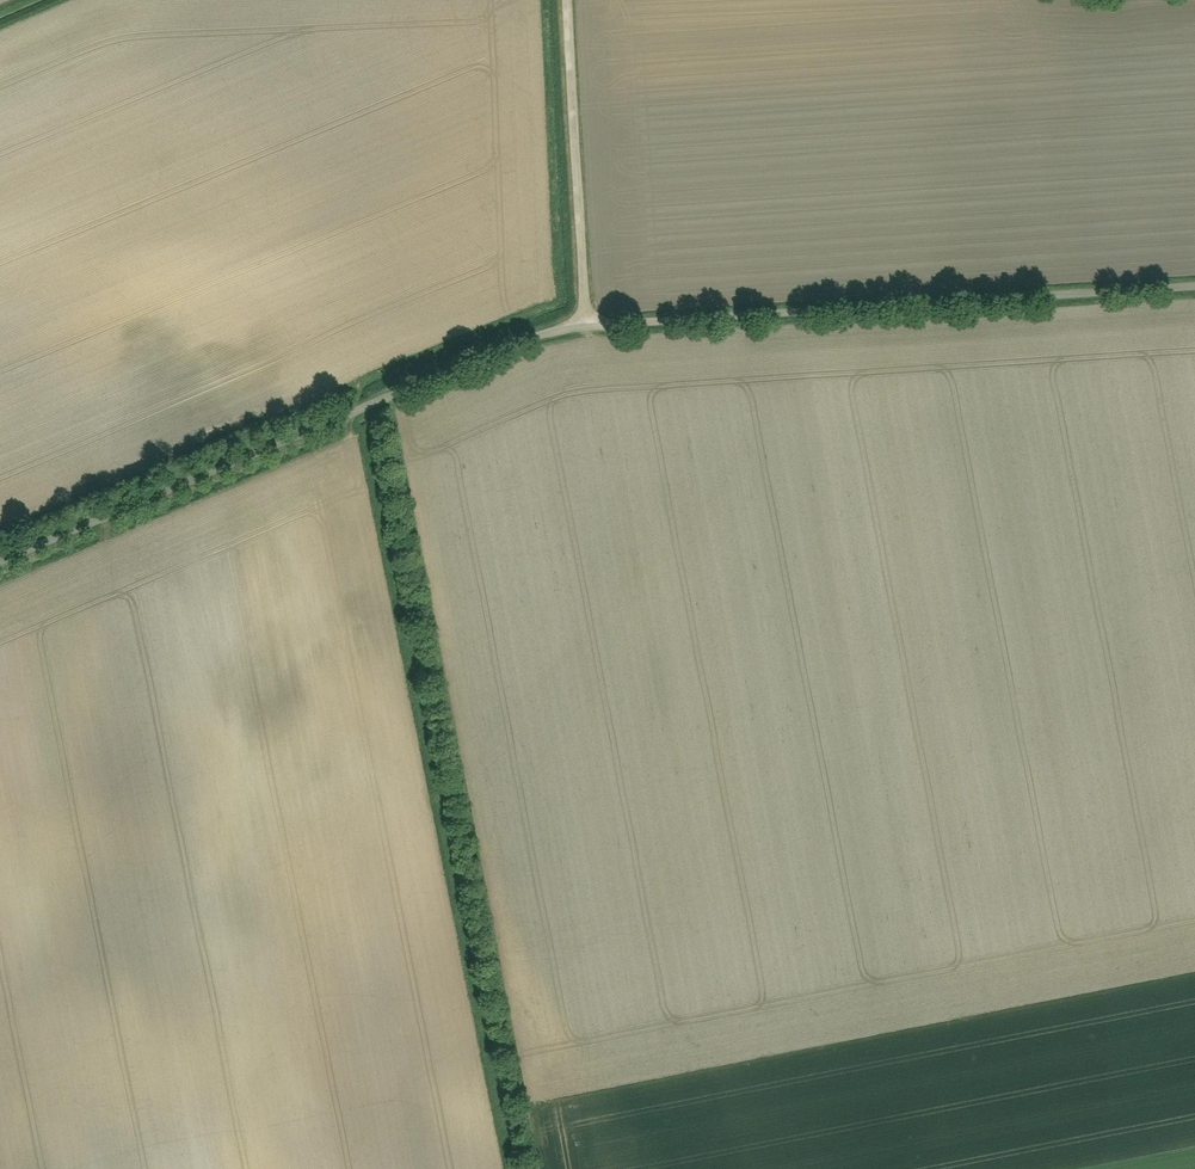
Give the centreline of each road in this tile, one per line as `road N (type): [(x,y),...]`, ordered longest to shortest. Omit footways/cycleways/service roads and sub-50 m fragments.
road 1 (residential): [(0,562),(579,321),(1194,285)]

